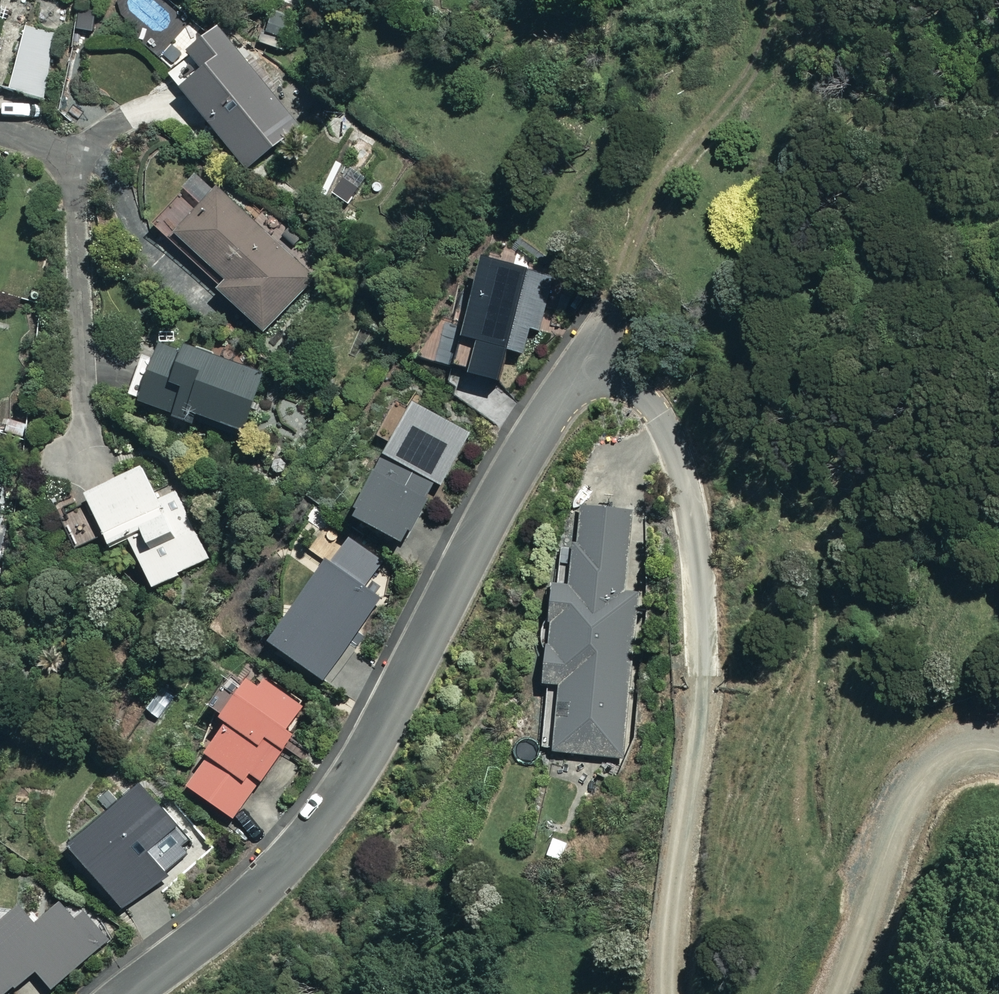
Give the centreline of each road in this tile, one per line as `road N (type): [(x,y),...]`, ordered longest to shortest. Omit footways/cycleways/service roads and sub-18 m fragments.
road 1 (residential): [(127,993),(232,916),(322,822),(361,767),(543,421),(622,312)]
road 2 (track): [(589,357),(633,387),(658,417),(692,527),(701,692),(668,993)]
road 3 (track): [(622,312),(637,231),(657,190),(757,70),(778,0)]
road 4 (track): [(837,993),(914,780),(958,745),(998,747)]

